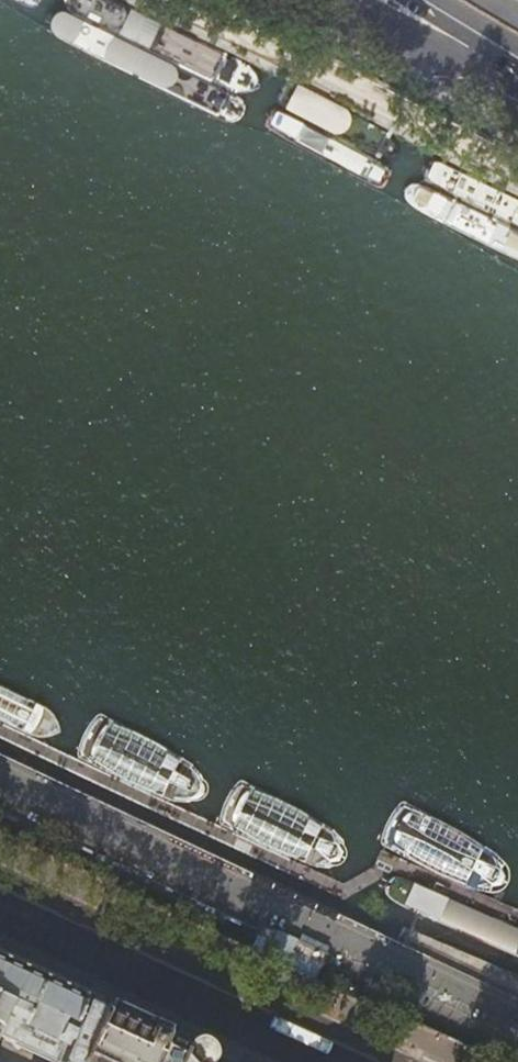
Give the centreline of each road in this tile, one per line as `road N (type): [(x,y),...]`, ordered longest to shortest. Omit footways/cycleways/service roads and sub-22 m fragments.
road 1 (primary): [(336,1061),(0,906)]
road 2 (primary): [(324,0),(517,78)]

